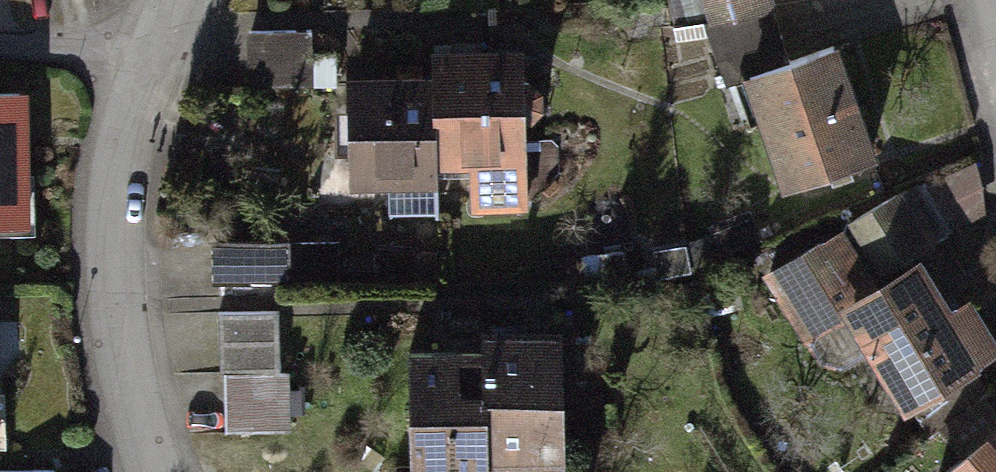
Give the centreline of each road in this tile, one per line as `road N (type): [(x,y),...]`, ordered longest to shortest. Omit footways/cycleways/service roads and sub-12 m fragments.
road 1 (residential): [(141,76),(123,211),(121,304),(148,415),(173,471)]
road 2 (residential): [(141,76),(0,57)]

